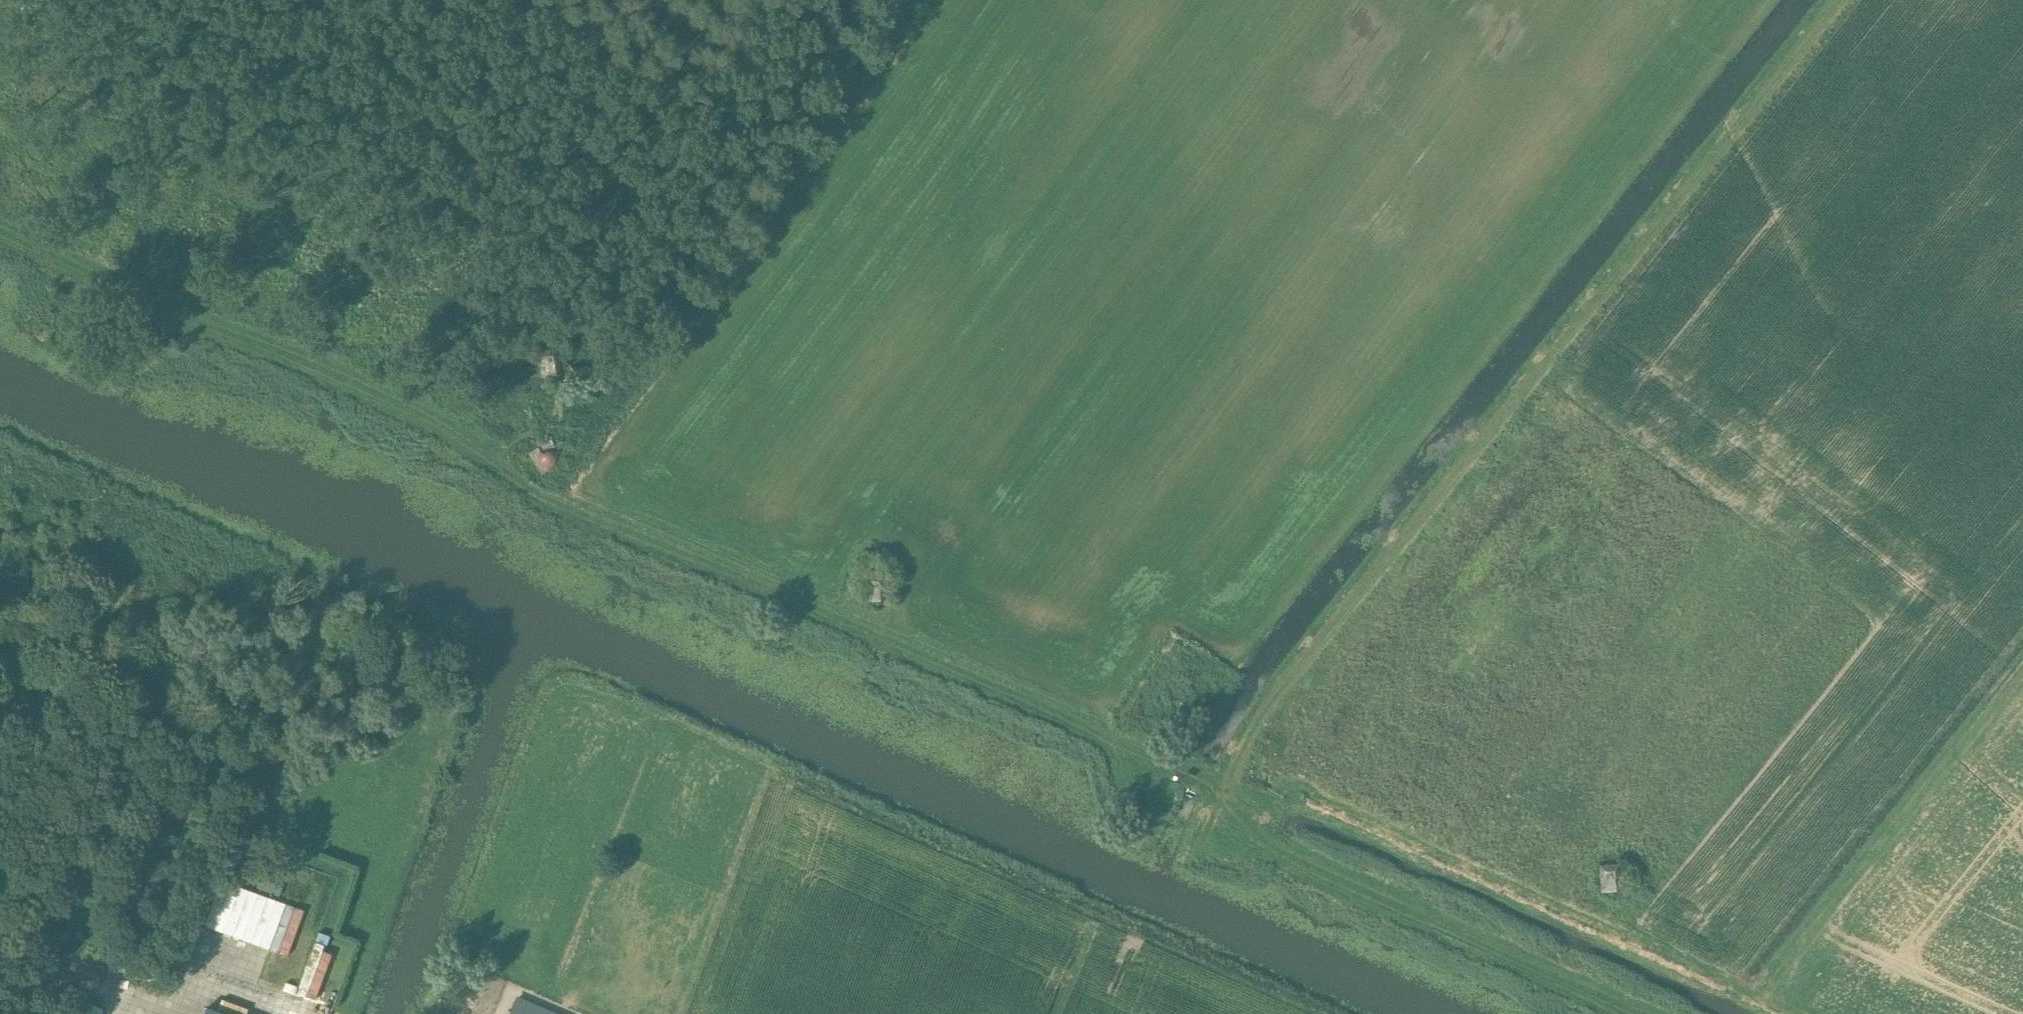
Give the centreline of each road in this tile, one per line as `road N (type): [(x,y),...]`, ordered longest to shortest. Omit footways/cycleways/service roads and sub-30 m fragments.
road 1 (track): [(1835,0),(1268,705),(1225,787)]

